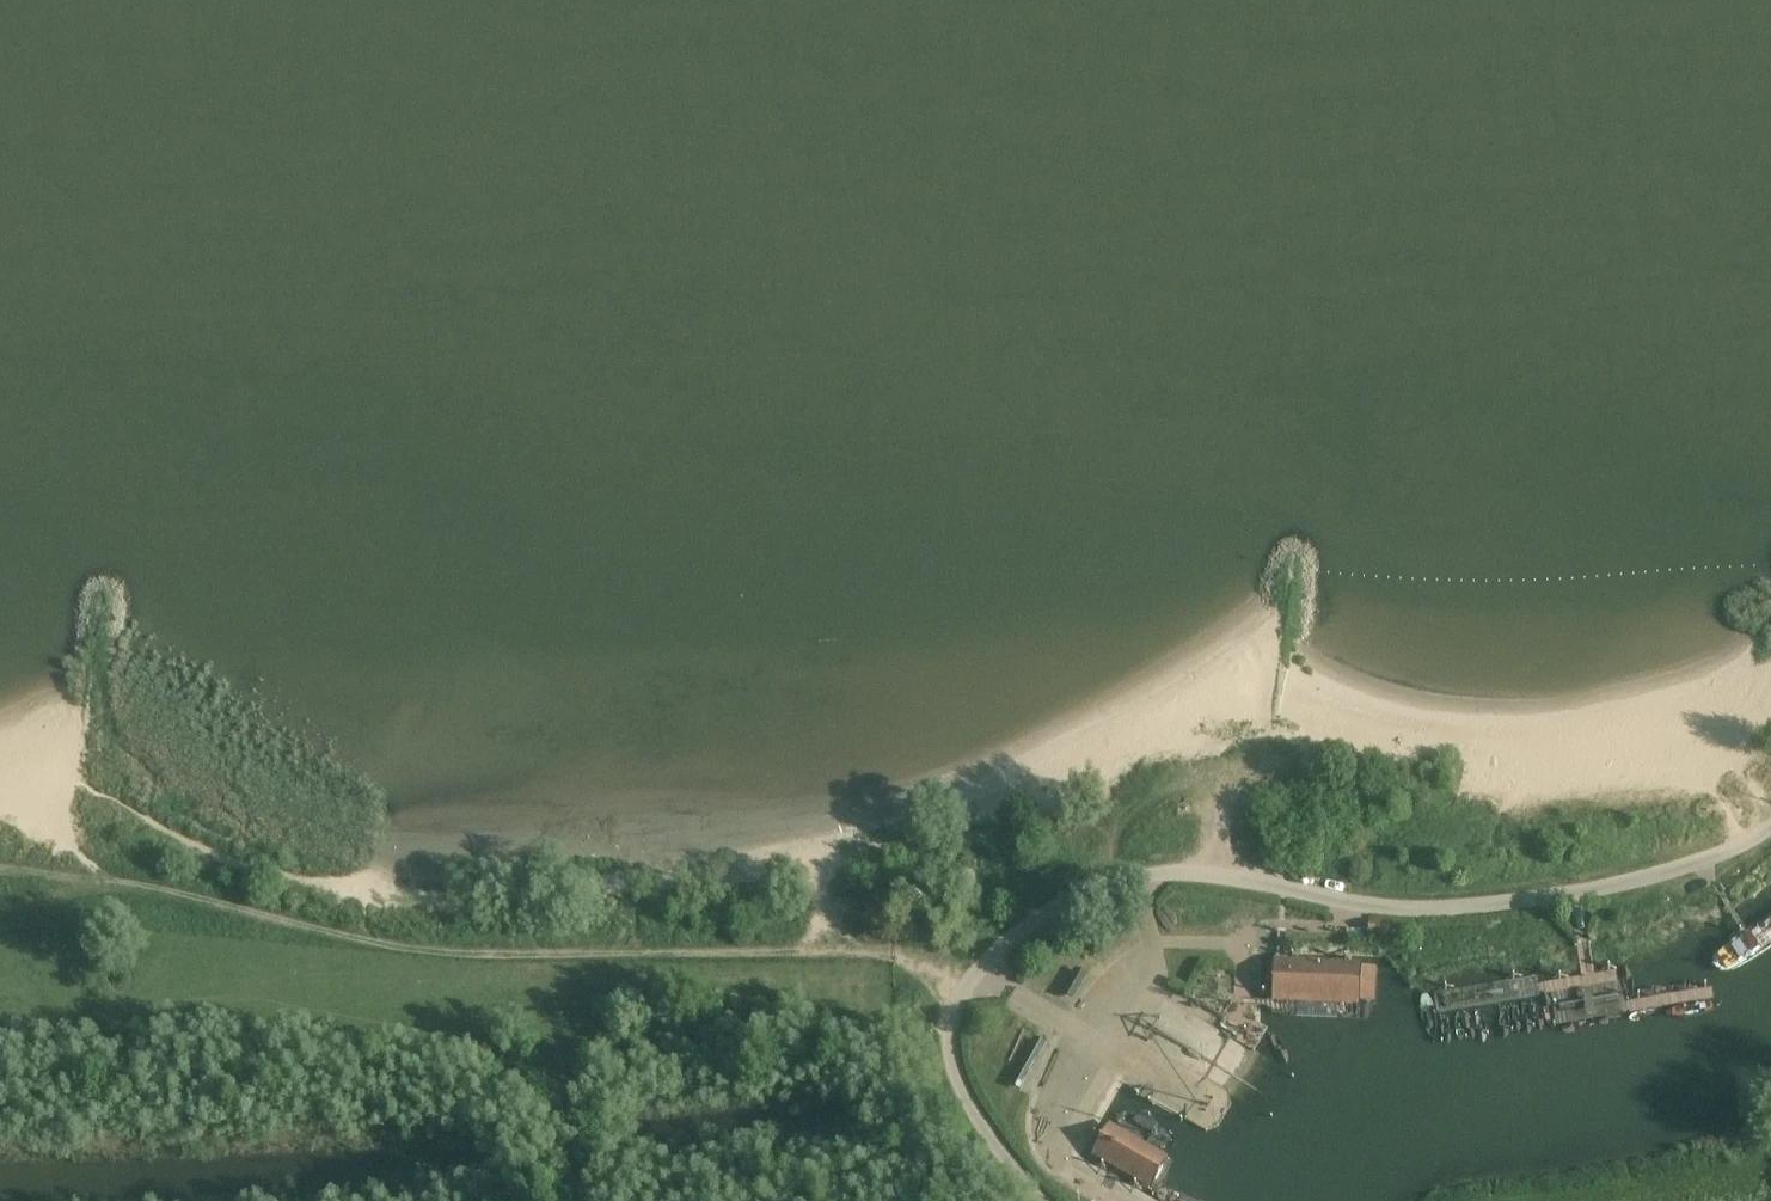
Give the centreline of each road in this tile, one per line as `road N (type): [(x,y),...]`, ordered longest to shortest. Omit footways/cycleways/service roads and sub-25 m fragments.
road 1 (unclassified): [(1042,1200),(973,1112),(954,1062),(957,1012),(980,968),(1013,932),(1057,907),(1104,886),(1171,873),(1440,911),(1573,894),(1688,867),(1770,826)]

